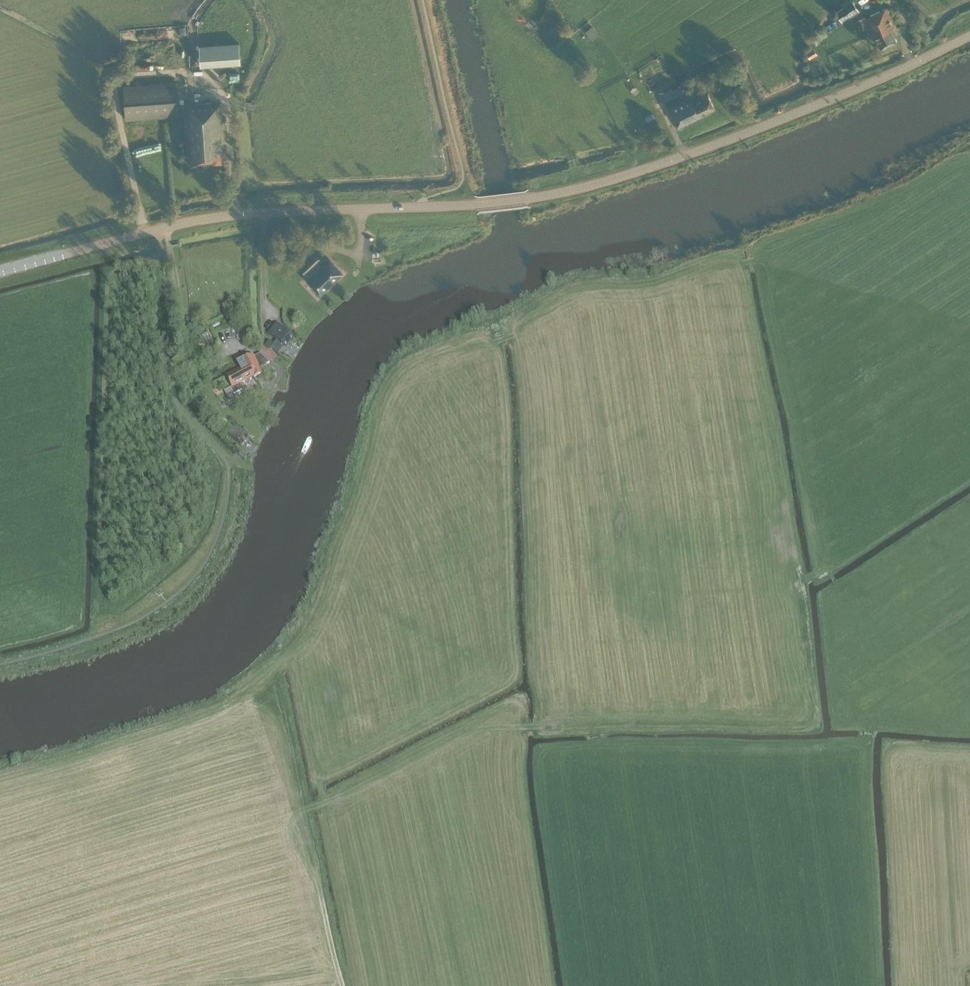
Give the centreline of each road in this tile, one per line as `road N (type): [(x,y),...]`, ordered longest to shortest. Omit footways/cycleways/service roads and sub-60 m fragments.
road 1 (secondary): [(0,271),(203,219),(478,204),(569,190),(715,145),(969,35)]
road 2 (track): [(283,676),(342,985)]

